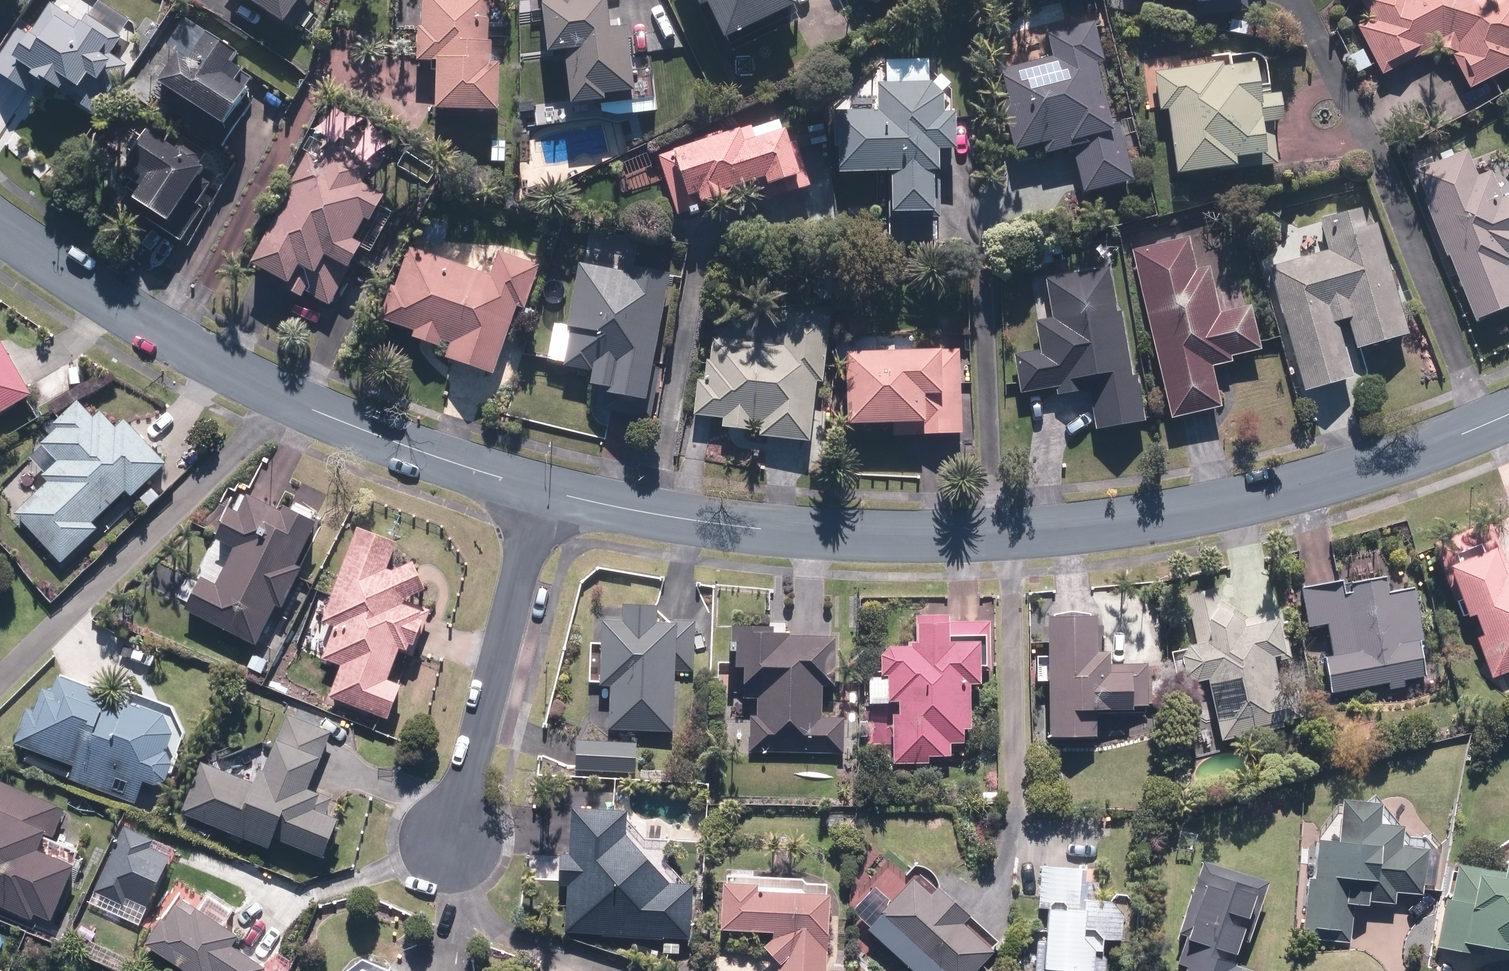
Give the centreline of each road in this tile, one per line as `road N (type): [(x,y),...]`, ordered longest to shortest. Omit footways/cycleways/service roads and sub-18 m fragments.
road 1 (residential): [(1508,414),(1330,478),(1236,501),(1009,535),(776,529),(546,491)]
road 2 (residential): [(546,491),(354,427),(222,367),(0,227)]
road 3 (residential): [(546,491),(448,851)]

